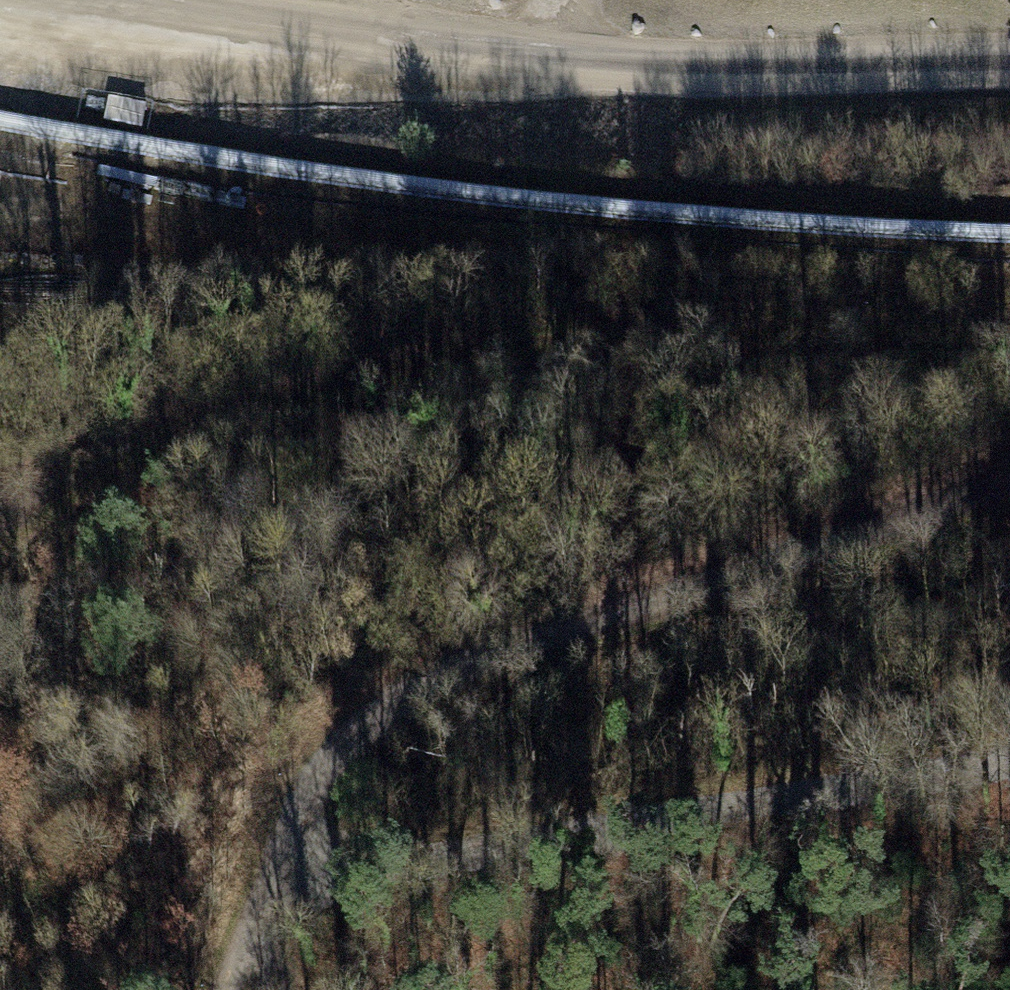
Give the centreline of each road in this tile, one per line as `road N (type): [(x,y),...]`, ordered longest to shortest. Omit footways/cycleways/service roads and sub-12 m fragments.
road 1 (track): [(1009,329),(598,336),(352,370),(11,513),(0,530)]
road 2 (track): [(248,934),(299,808),(334,756),(383,714),(452,672),(1009,477)]
road 3 (track): [(1009,744),(353,875),(248,934)]
road 4 (track): [(1009,61),(557,62)]
road 5 (track): [(557,62),(144,0)]

